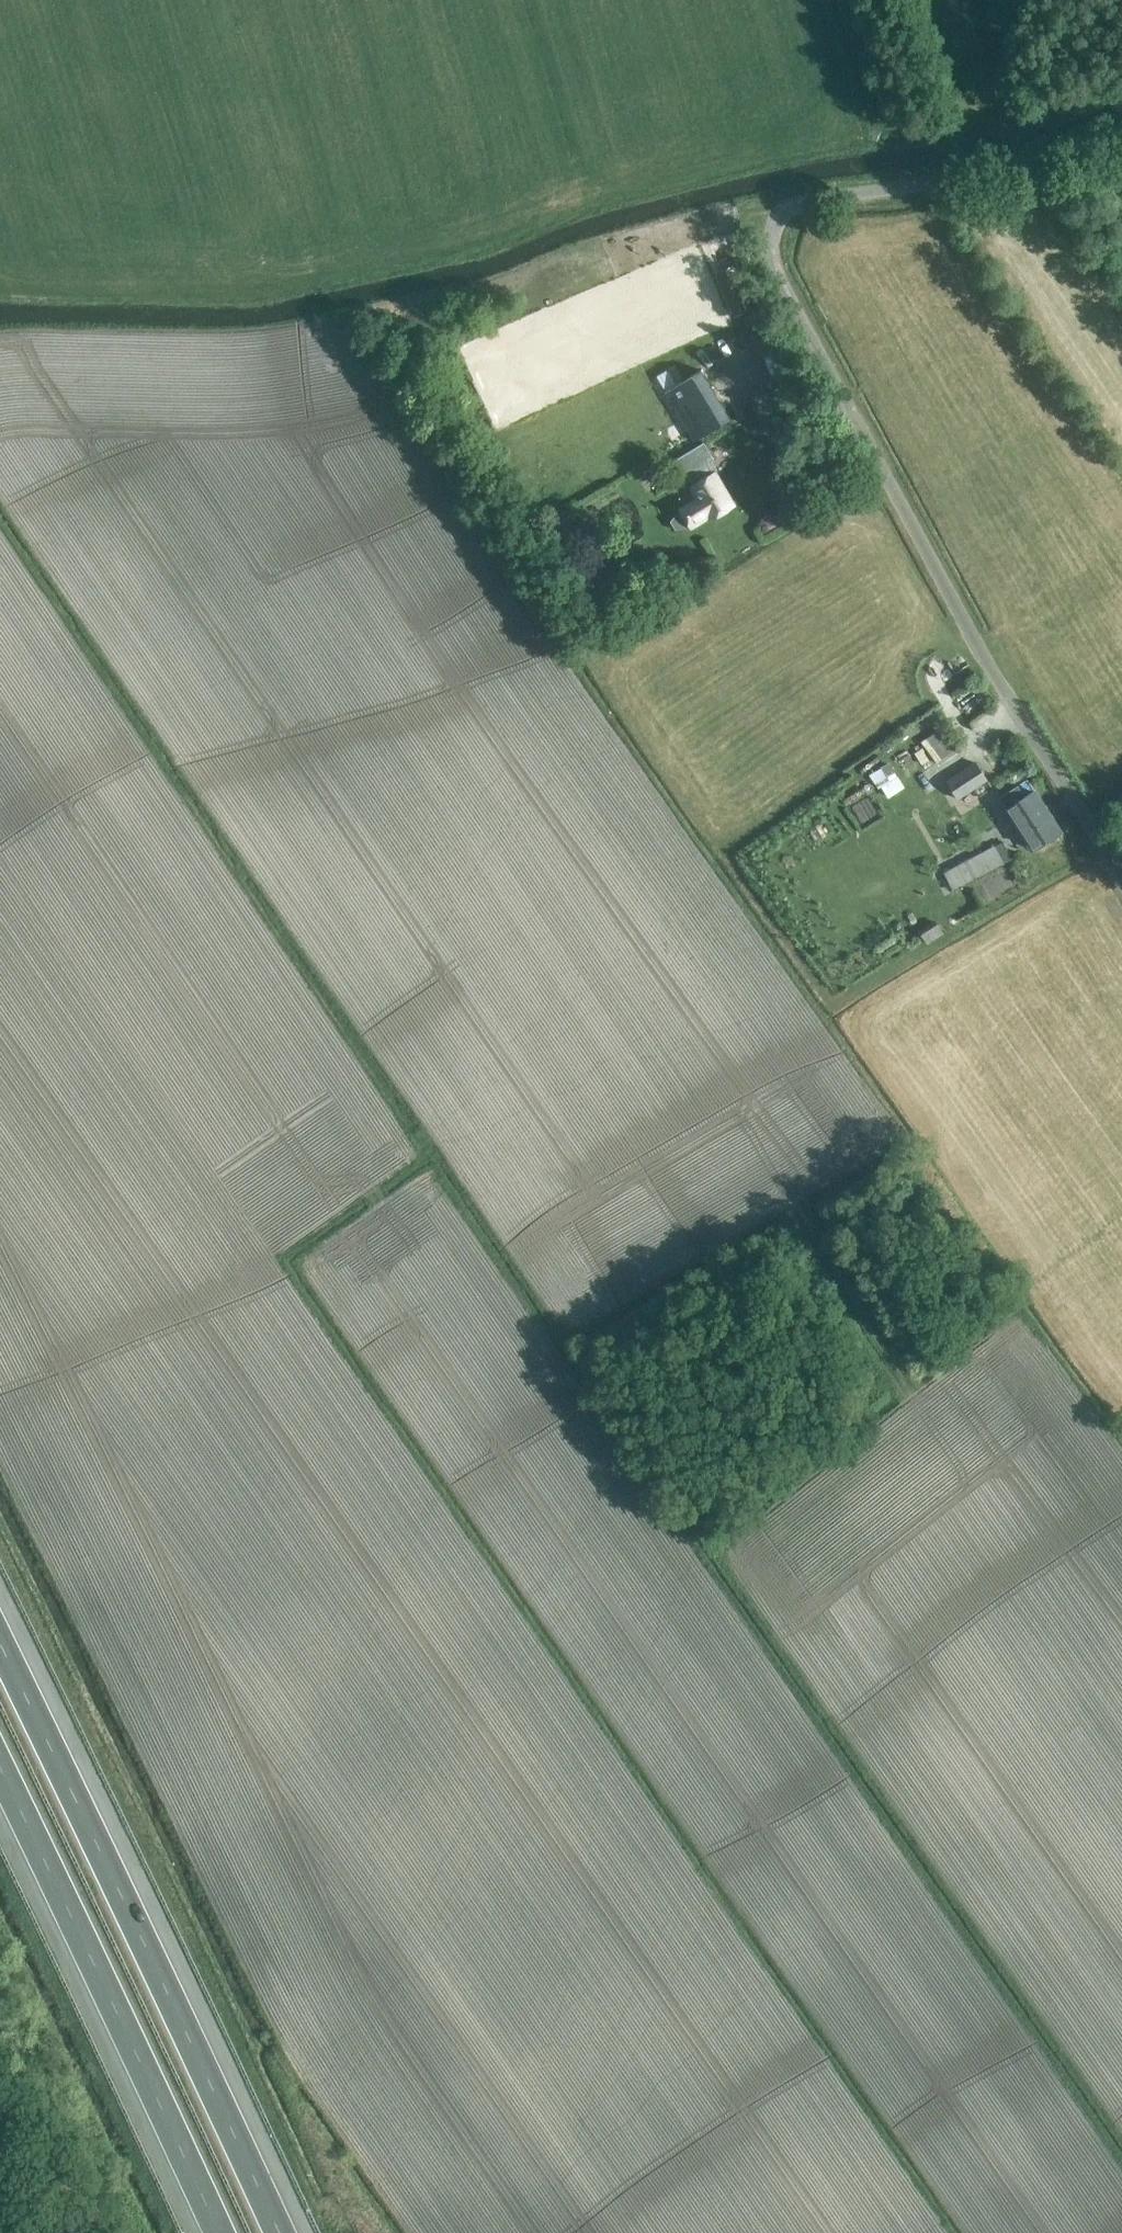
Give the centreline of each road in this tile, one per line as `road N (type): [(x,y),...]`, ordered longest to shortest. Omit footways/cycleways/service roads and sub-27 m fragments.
road 1 (unclassified): [(1121,872),(957,607),(774,259),(781,223),(807,200),(1121,134)]
road 2 (motorway): [(277,2232),(0,1636)]
road 3 (motorway): [(0,1772),(218,2232)]

